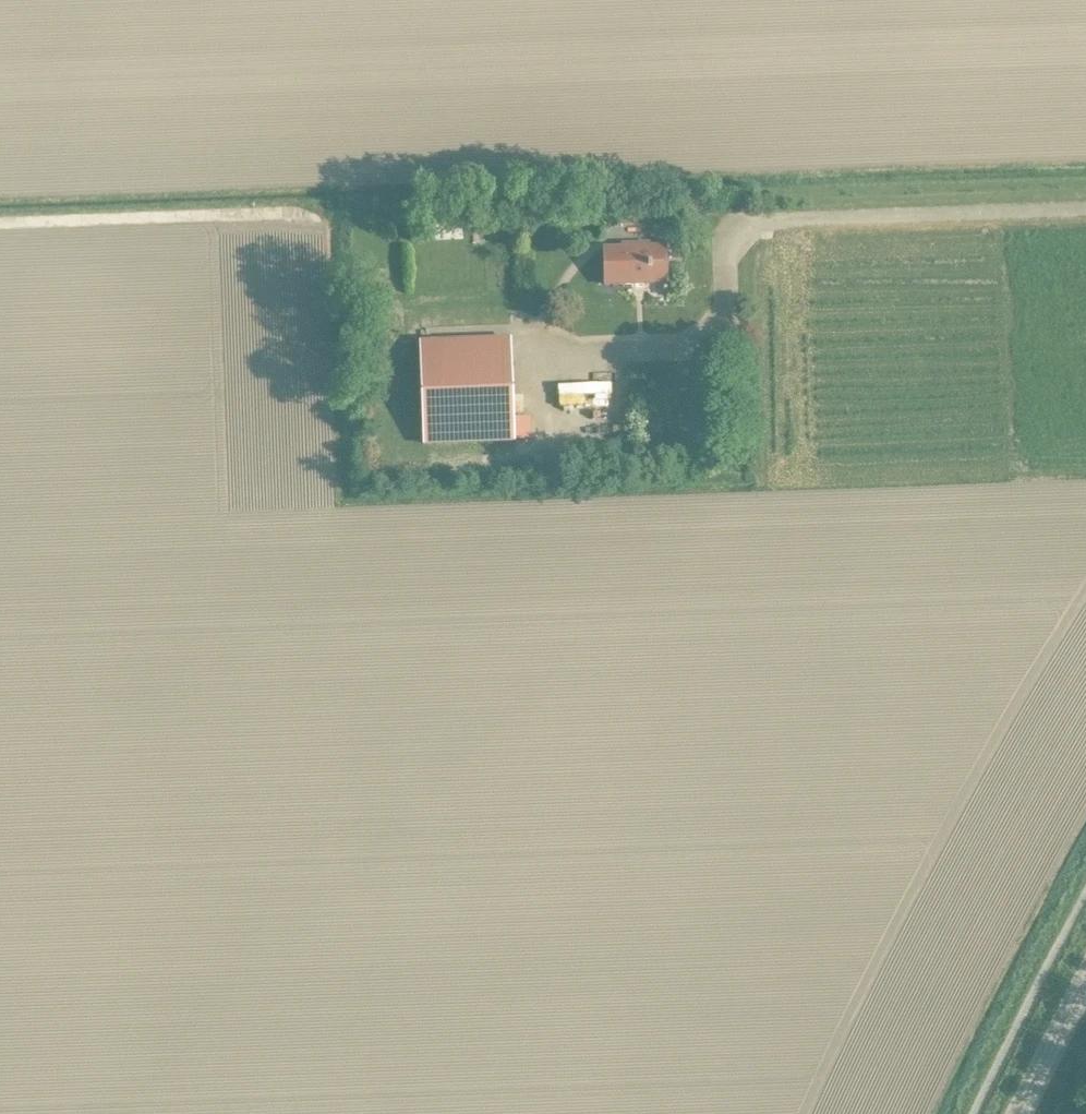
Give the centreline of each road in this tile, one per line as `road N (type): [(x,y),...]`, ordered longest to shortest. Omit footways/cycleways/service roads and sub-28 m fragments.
road 1 (track): [(0,223),(280,214),(322,228)]
road 2 (unclassified): [(996,1113),(1085,947)]

